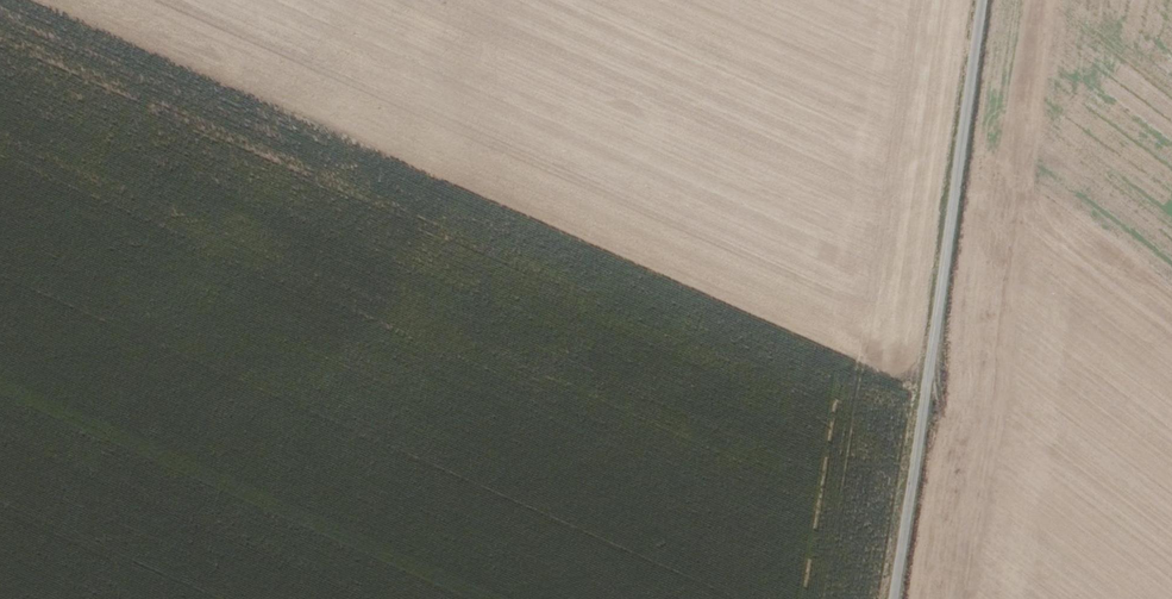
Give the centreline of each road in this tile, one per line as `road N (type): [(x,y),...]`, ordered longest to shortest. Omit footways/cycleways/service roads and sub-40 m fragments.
road 1 (unclassified): [(984,0),(897,598)]

